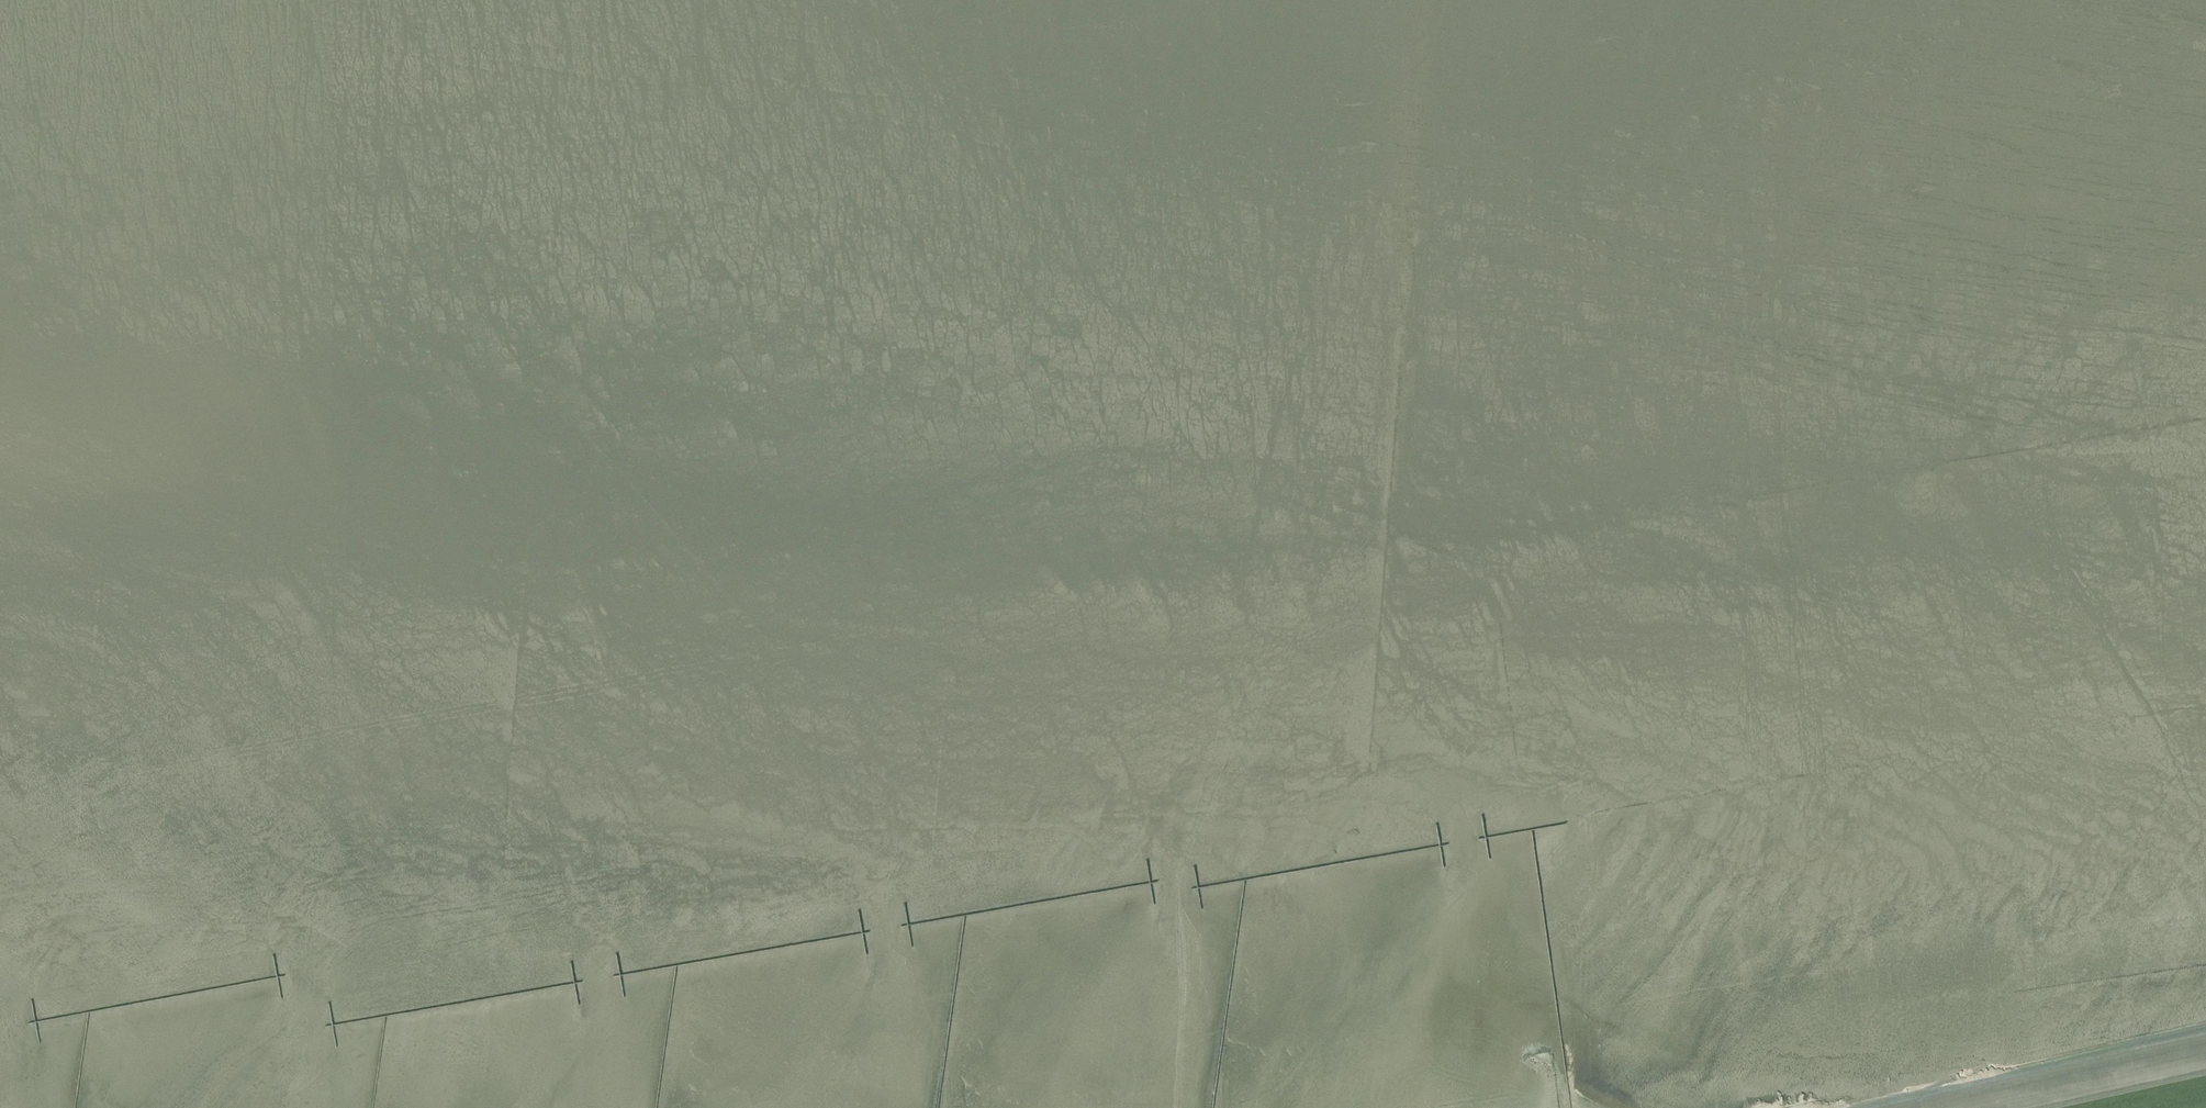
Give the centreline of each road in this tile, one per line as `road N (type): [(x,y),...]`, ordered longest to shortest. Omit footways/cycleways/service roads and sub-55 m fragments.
road 1 (track): [(2040,1107),(2205,1071)]

